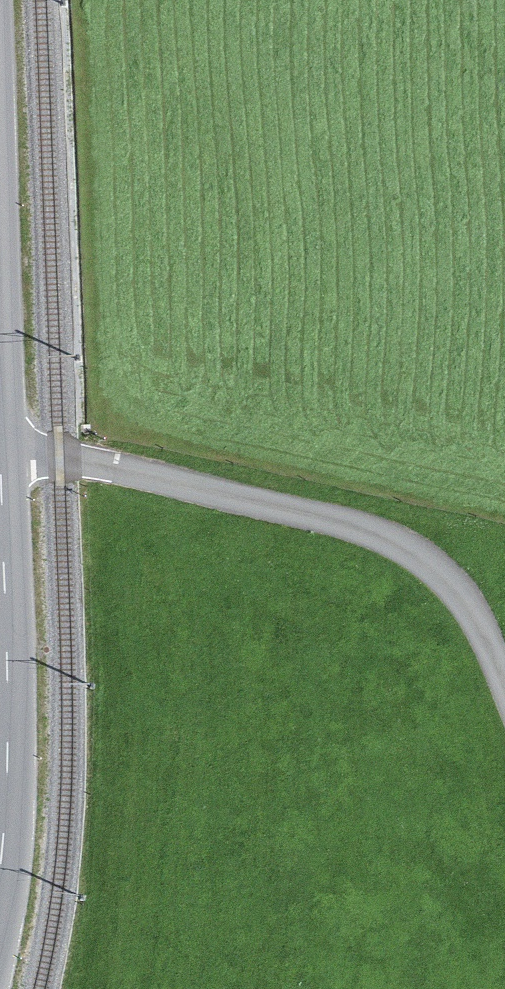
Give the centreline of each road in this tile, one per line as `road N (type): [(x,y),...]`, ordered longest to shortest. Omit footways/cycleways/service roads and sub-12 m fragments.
road 1 (track): [(1,457),(120,469),(374,531),(426,558),(466,598),(504,684)]
road 2 (secondary): [(0,415),(13,645),(0,887)]

